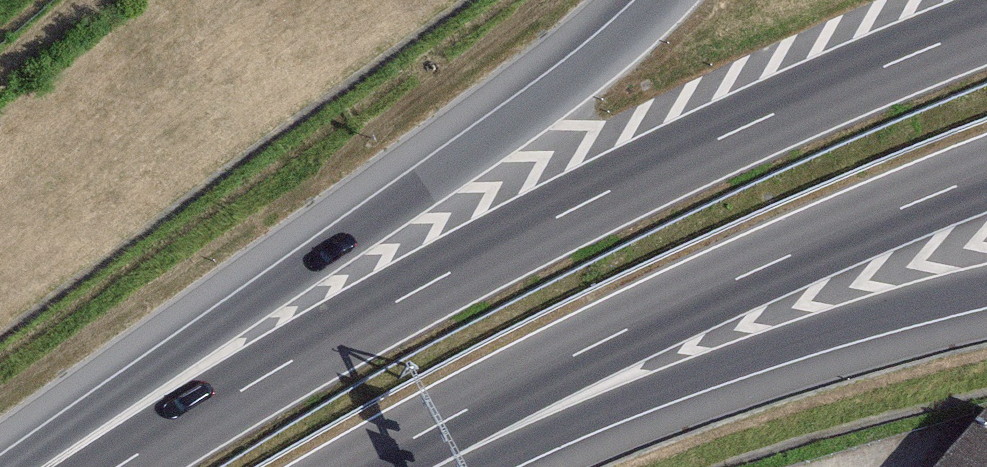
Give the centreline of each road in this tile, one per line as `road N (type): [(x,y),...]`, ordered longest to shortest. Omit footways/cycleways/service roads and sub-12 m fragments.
road 1 (motorway): [(986,26),(557,217),(395,303),(118,466)]
road 2 (motorway): [(668,0),(79,466)]
road 3 (motorway): [(363,466),(619,333),(986,175)]
road 4 (motorway): [(474,466),(740,359),(986,287)]

